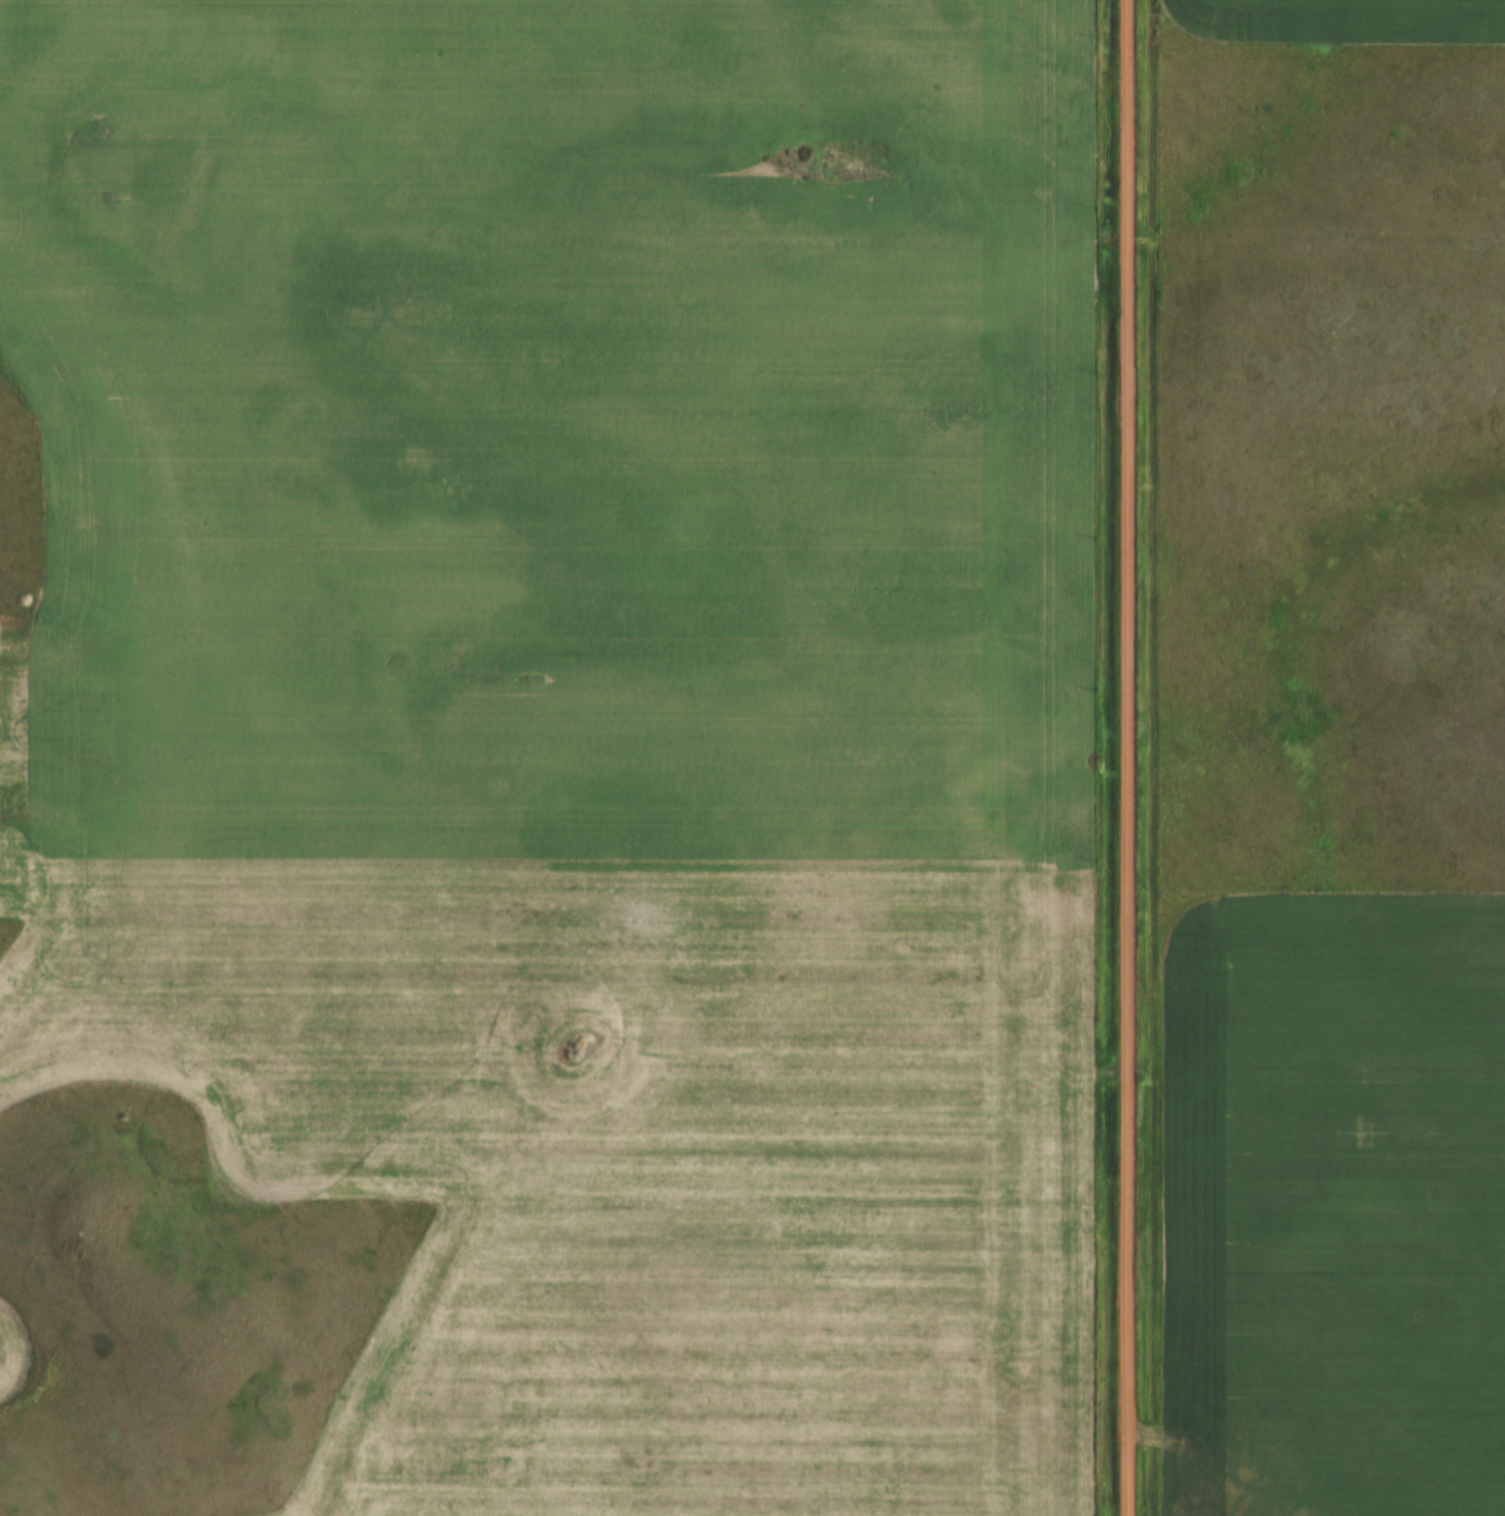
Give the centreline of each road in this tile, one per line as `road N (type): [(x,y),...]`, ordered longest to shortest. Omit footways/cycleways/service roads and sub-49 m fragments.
road 1 (residential): [(1125,0),(1128,1515)]

